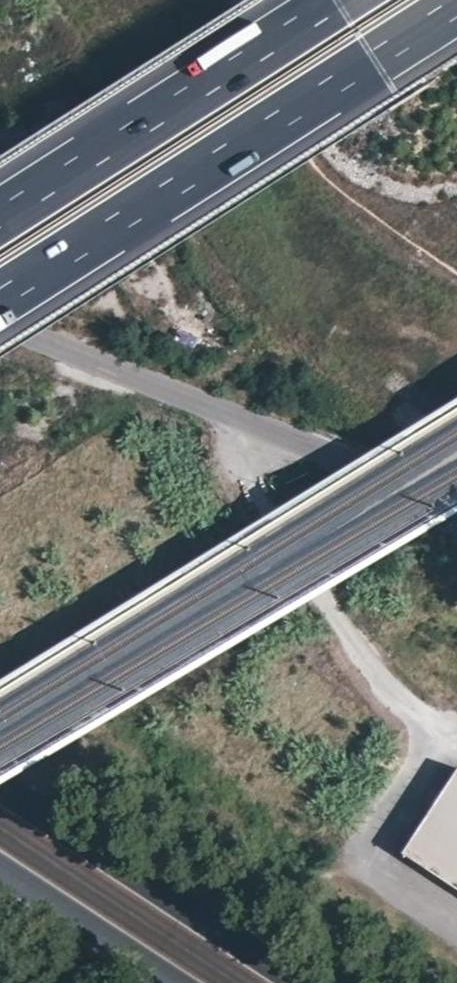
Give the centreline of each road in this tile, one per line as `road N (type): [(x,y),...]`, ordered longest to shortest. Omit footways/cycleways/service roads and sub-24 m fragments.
road 1 (motorway): [(0,299),(456,8)]
road 2 (tertiary): [(0,321),(274,432),(456,523)]
road 3 (motorway): [(339,0),(0,217)]
road 4 (track): [(220,0),(331,178),(456,270)]
road 5 (primary): [(297,982),(0,788)]
road 6 (primary): [(0,869),(173,982)]

